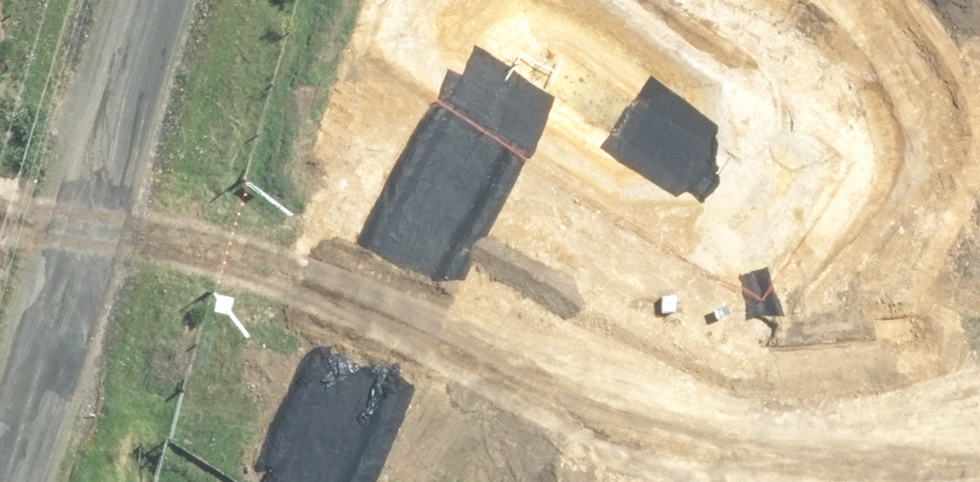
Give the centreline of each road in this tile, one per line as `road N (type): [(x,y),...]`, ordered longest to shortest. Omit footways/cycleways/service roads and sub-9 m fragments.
road 1 (residential): [(104,165),(332,166),(557,255),(909,481)]
road 2 (unclassified): [(12,481),(104,165)]
road 3 (unknown): [(557,255),(627,0)]
road 4 (unclassified): [(104,165),(154,0)]
road 5 (residential): [(0,66),(104,165)]

